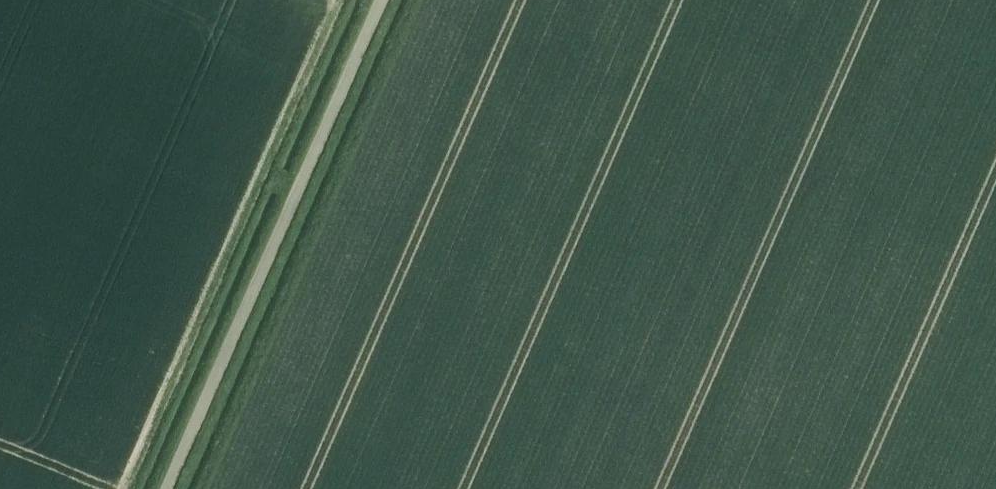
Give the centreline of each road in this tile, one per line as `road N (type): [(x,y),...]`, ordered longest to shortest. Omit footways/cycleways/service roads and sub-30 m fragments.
road 1 (unclassified): [(165,488),(379,0)]

